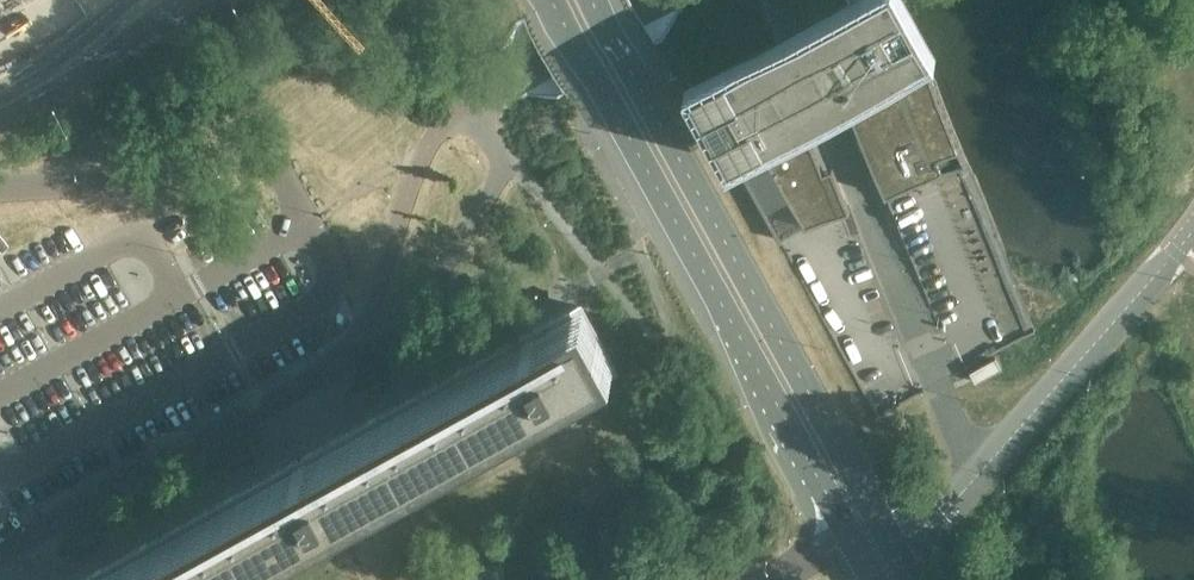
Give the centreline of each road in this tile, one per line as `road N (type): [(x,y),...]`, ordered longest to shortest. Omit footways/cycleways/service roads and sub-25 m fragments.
road 1 (tertiary): [(553,0),(857,549)]
road 2 (tertiary): [(897,541),(594,0)]
road 3 (unclassified): [(897,541),(942,517),(975,483),(1193,224)]
road 4 (tertiary): [(0,119),(207,0)]

